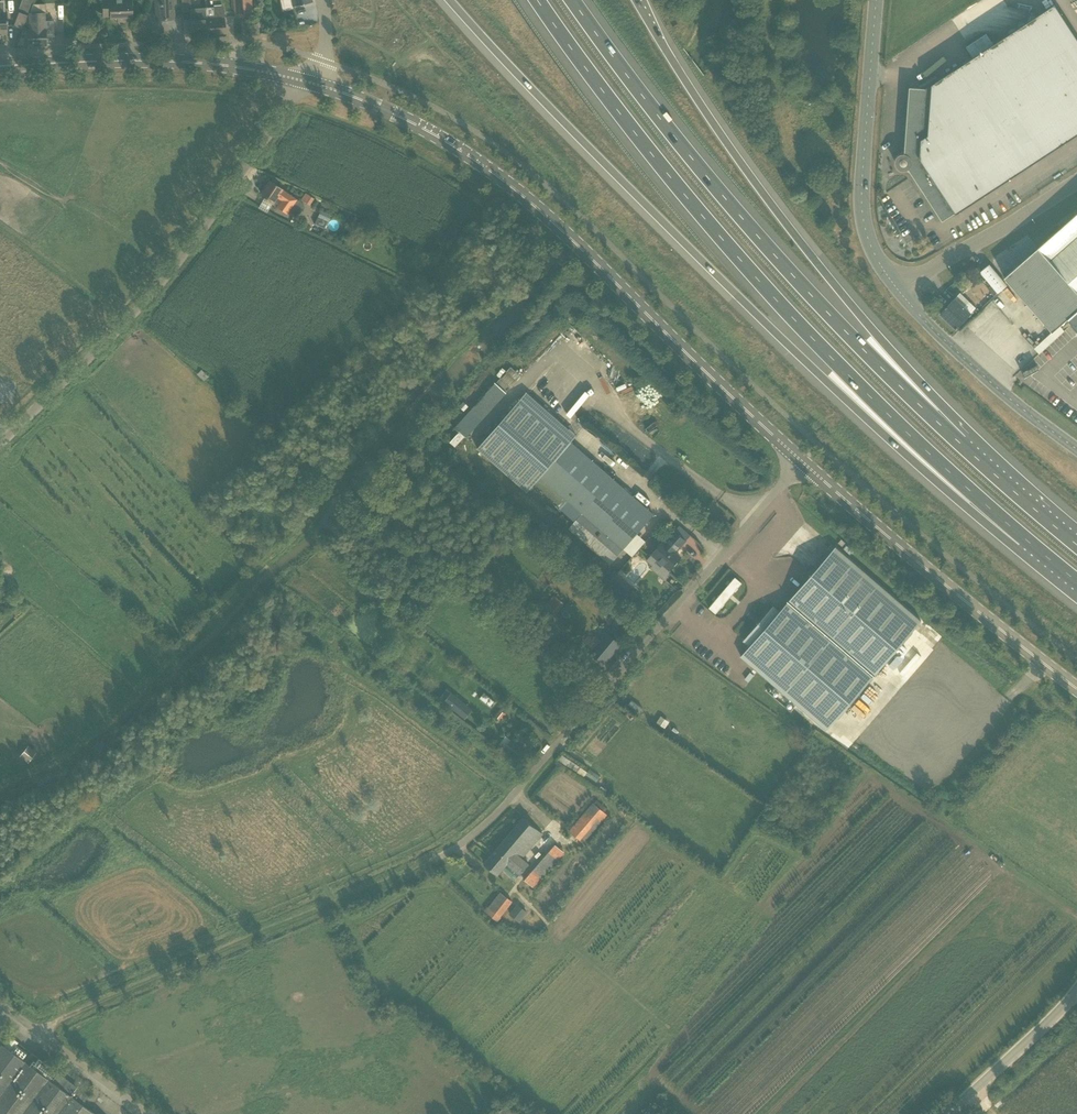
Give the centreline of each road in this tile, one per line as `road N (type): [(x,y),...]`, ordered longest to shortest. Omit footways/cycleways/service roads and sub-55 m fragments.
road 1 (motorway): [(450,0),(825,380),(1026,541)]
road 2 (motorway): [(536,0),(653,160),(759,281),(1026,541)]
road 3 (tertiary): [(802,461),(515,189),(408,121),(303,81)]
road 4 (motorway): [(961,444),(767,246),(573,0)]
road 5 (unclassified): [(429,864),(504,807),(802,461)]
road 6 (motorway): [(961,444),(724,140),(636,0)]
road 7 (unclassified): [(0,450),(172,272),(303,81)]
road 8 (track): [(42,1036),(62,1018),(429,864)]
road 9 (tertiary): [(1076,687),(802,461)]
road 10 (tertiary): [(303,81),(178,61),(0,67)]
road 11 (unclassified): [(909,289),(889,258),(865,184),(877,0)]
road 12 (unclassified): [(1076,449),(937,332),(909,289)]
road 13 (unclassified): [(909,289),(1076,184)]
road 14 (unclassified): [(147,1113),(0,1005)]
road 15 (unclassified): [(957,1113),(1076,999)]
road 16 (motorway): [(1076,543),(961,444)]

